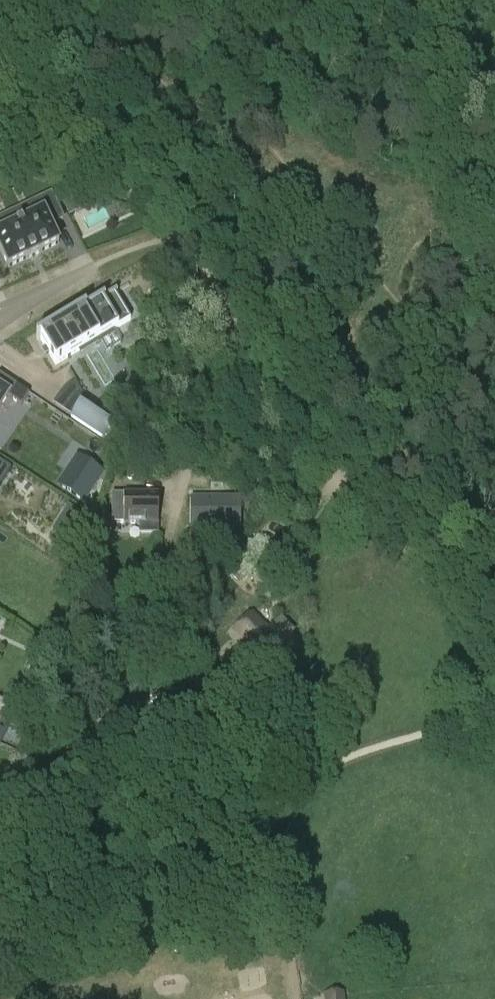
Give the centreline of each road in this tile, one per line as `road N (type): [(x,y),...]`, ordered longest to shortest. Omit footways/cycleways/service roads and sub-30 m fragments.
road 1 (track): [(0,78),(172,233),(227,301),(355,504),(494,658)]

